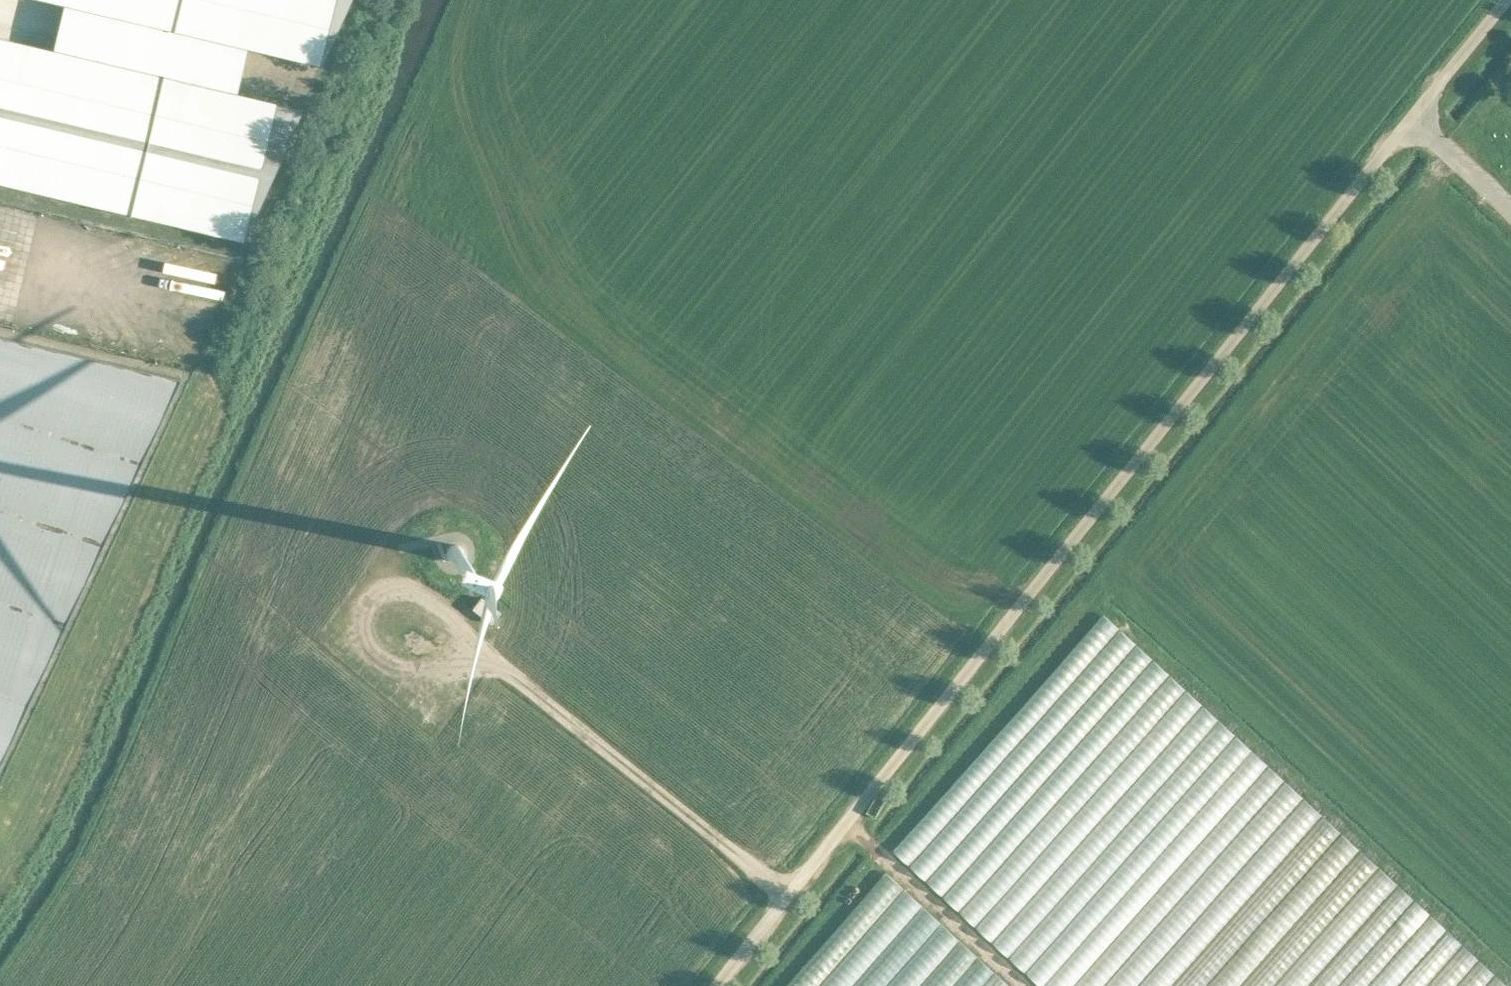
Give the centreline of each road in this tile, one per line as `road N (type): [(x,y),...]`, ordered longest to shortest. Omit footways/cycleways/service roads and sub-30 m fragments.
road 1 (unclassified): [(1510,4),(742,985)]

